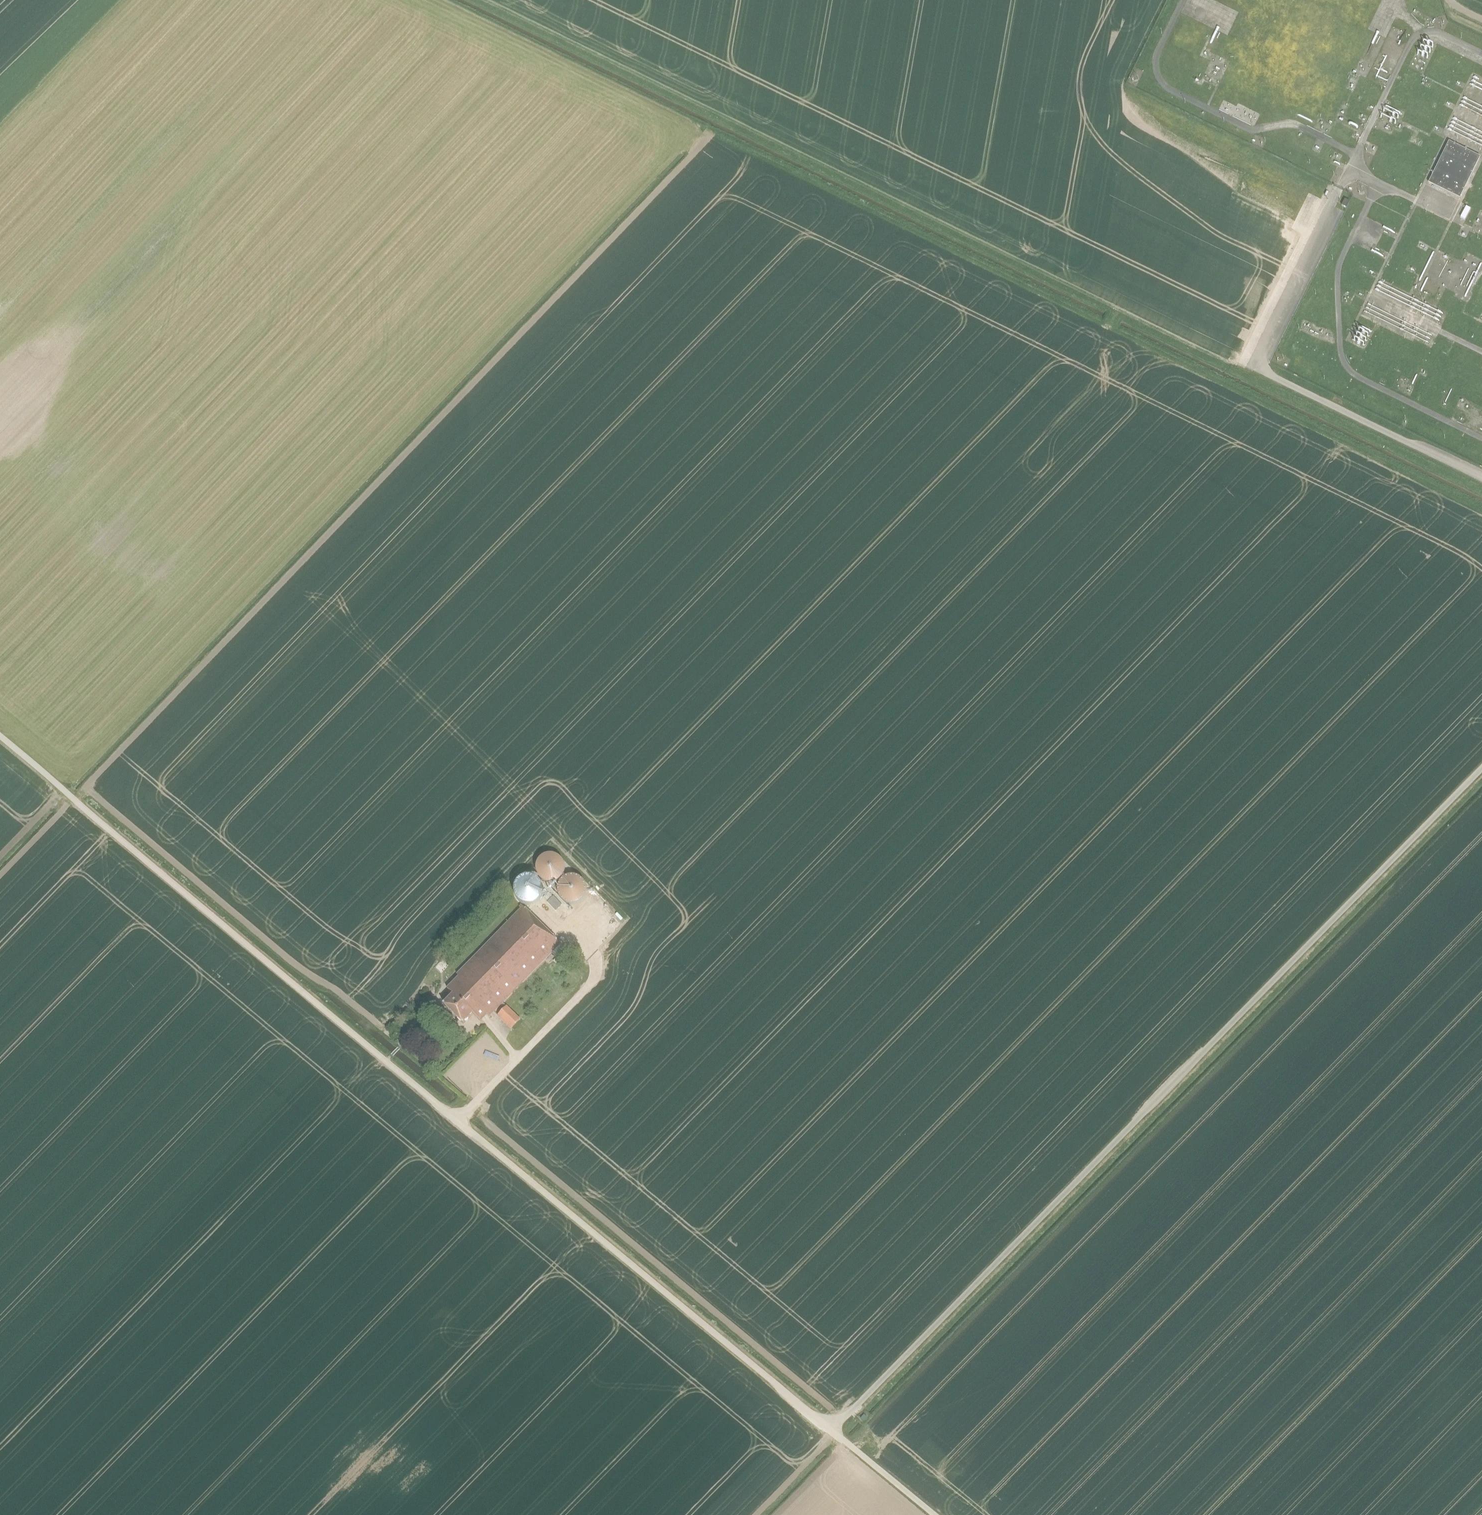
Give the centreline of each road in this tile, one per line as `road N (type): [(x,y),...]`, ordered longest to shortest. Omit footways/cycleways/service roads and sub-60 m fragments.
road 1 (unclassified): [(832,1432),(0,736)]
road 2 (unclassified): [(832,1432),(1481,769)]
road 3 (unclassified): [(1481,476),(1263,367),(1262,342),(1339,189)]
road 4 (unclassified): [(832,1432),(933,1514)]

